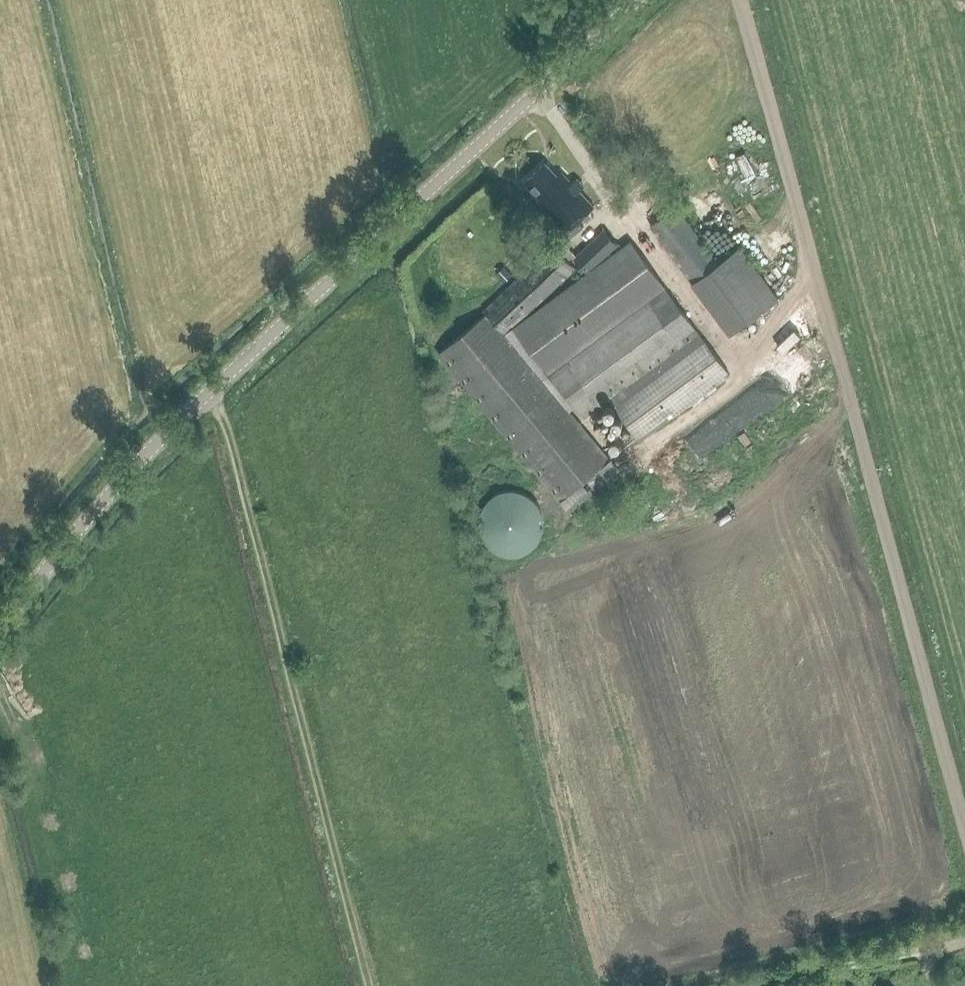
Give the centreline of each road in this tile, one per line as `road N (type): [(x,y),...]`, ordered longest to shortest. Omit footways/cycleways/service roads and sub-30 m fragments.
road 1 (tertiary): [(0,631),(119,480),(197,400),(637,0)]
road 2 (track): [(741,0),(964,832)]
road 3 (track): [(964,941),(770,985)]

